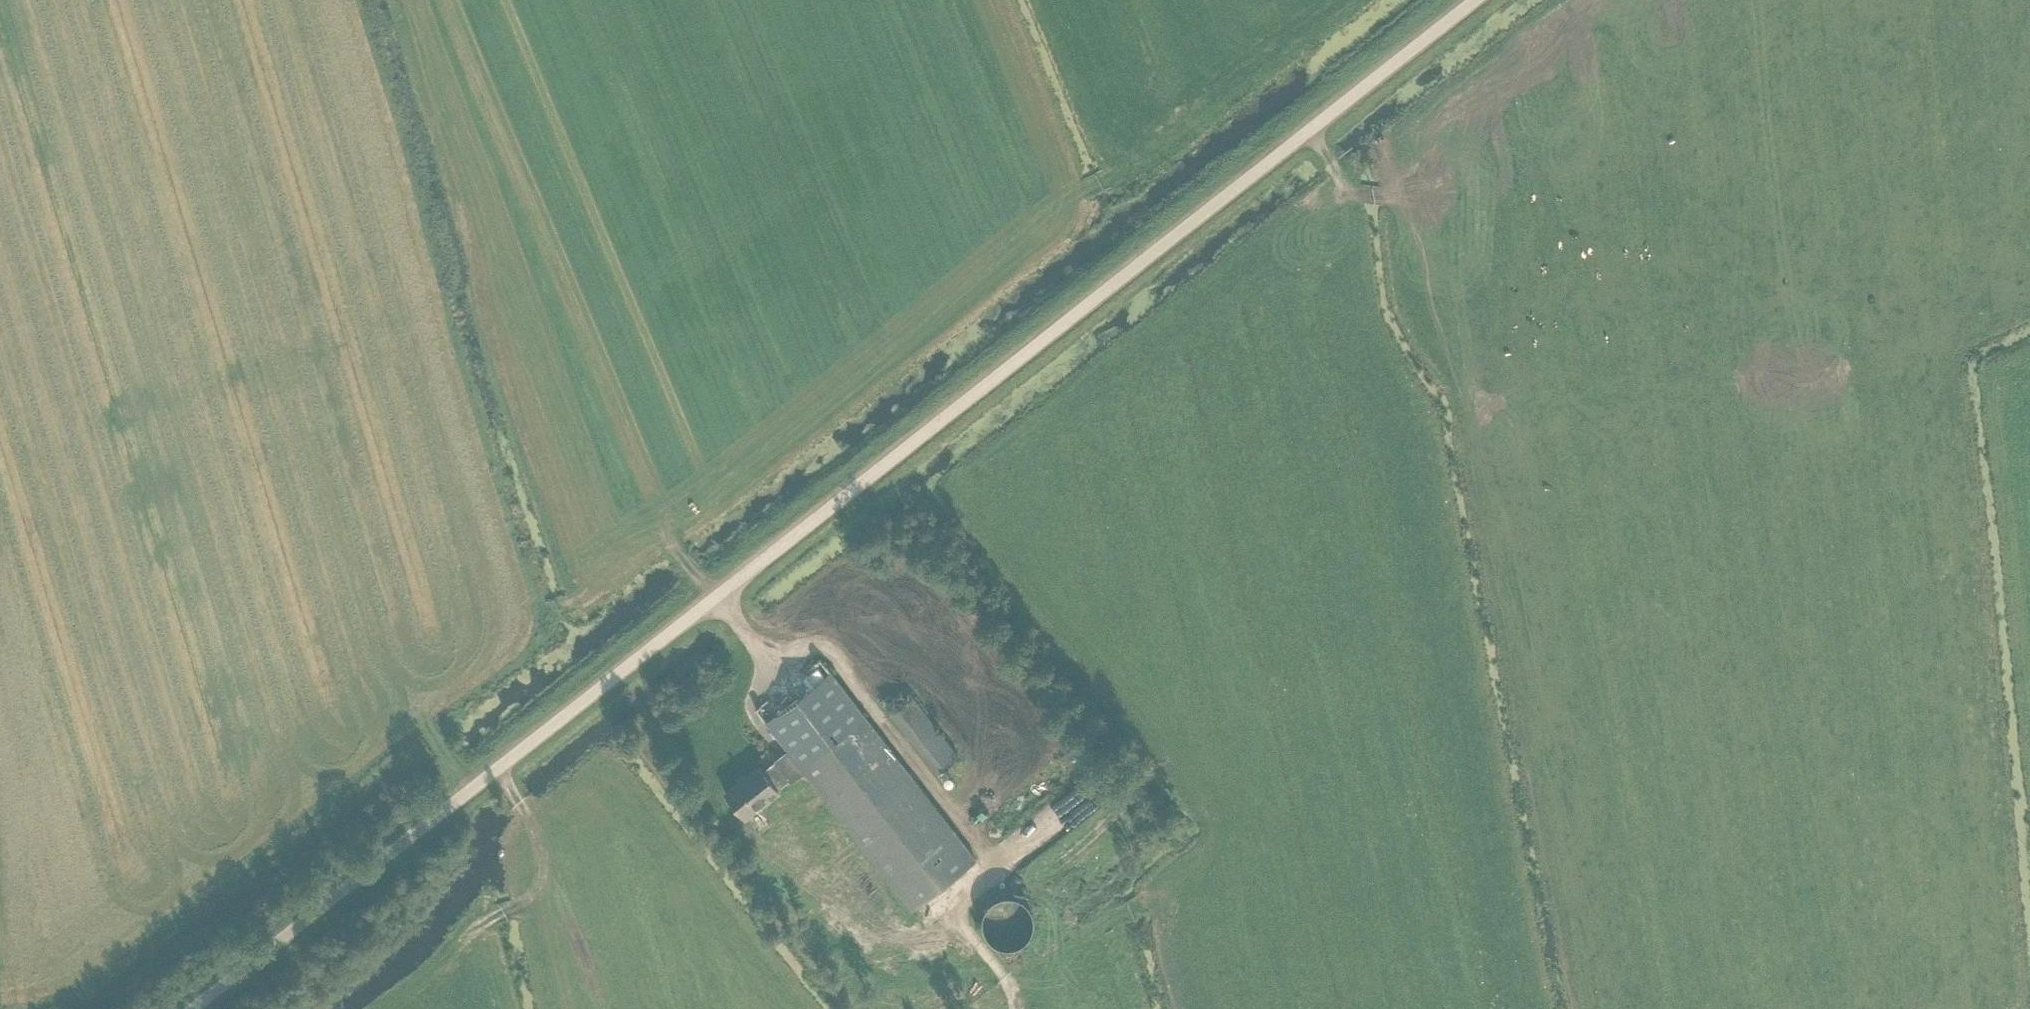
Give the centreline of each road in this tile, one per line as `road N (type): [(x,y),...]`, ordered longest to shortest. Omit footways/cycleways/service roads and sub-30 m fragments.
road 1 (unclassified): [(193,1008),(1483,0)]
road 2 (track): [(979,845),(996,867),(947,897),(1010,980),(1012,1008)]

